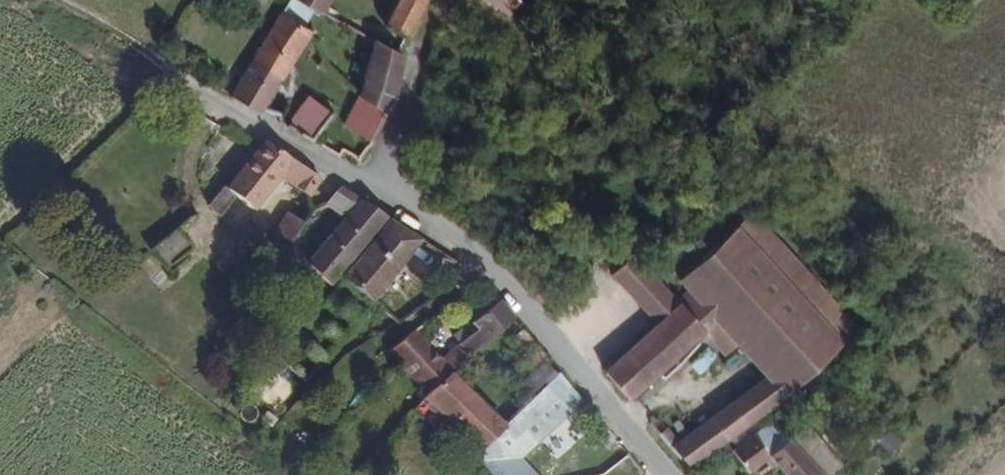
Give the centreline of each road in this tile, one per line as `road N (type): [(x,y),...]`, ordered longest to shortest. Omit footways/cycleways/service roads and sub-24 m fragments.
road 1 (unclassified): [(671,474),(527,302),(375,195)]
road 2 (unclassified): [(375,195),(177,79)]
road 3 (track): [(177,79),(32,0)]
road 4 (unclassified): [(423,40),(405,121),(375,195)]

